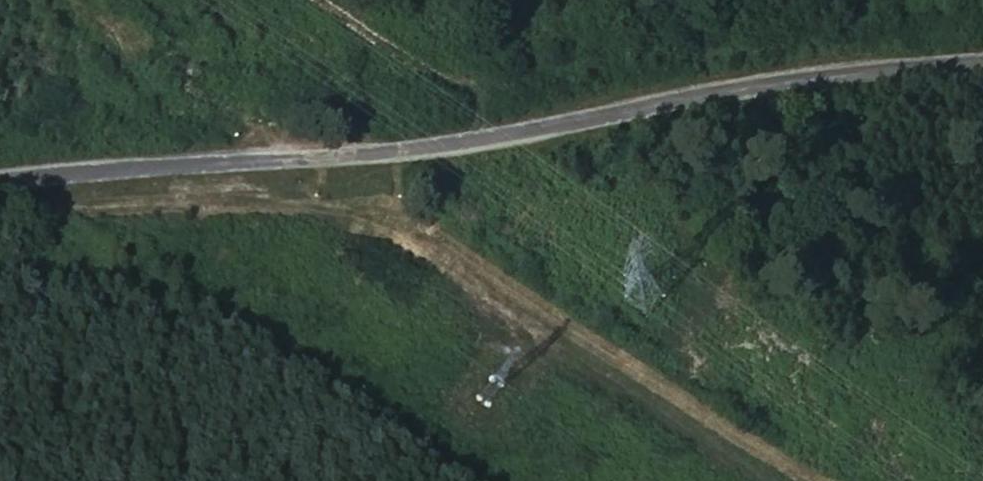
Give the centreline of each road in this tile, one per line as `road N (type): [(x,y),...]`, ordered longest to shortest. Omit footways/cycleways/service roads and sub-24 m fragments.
road 1 (unclassified): [(0,187),(649,113),(802,84),(982,64)]

